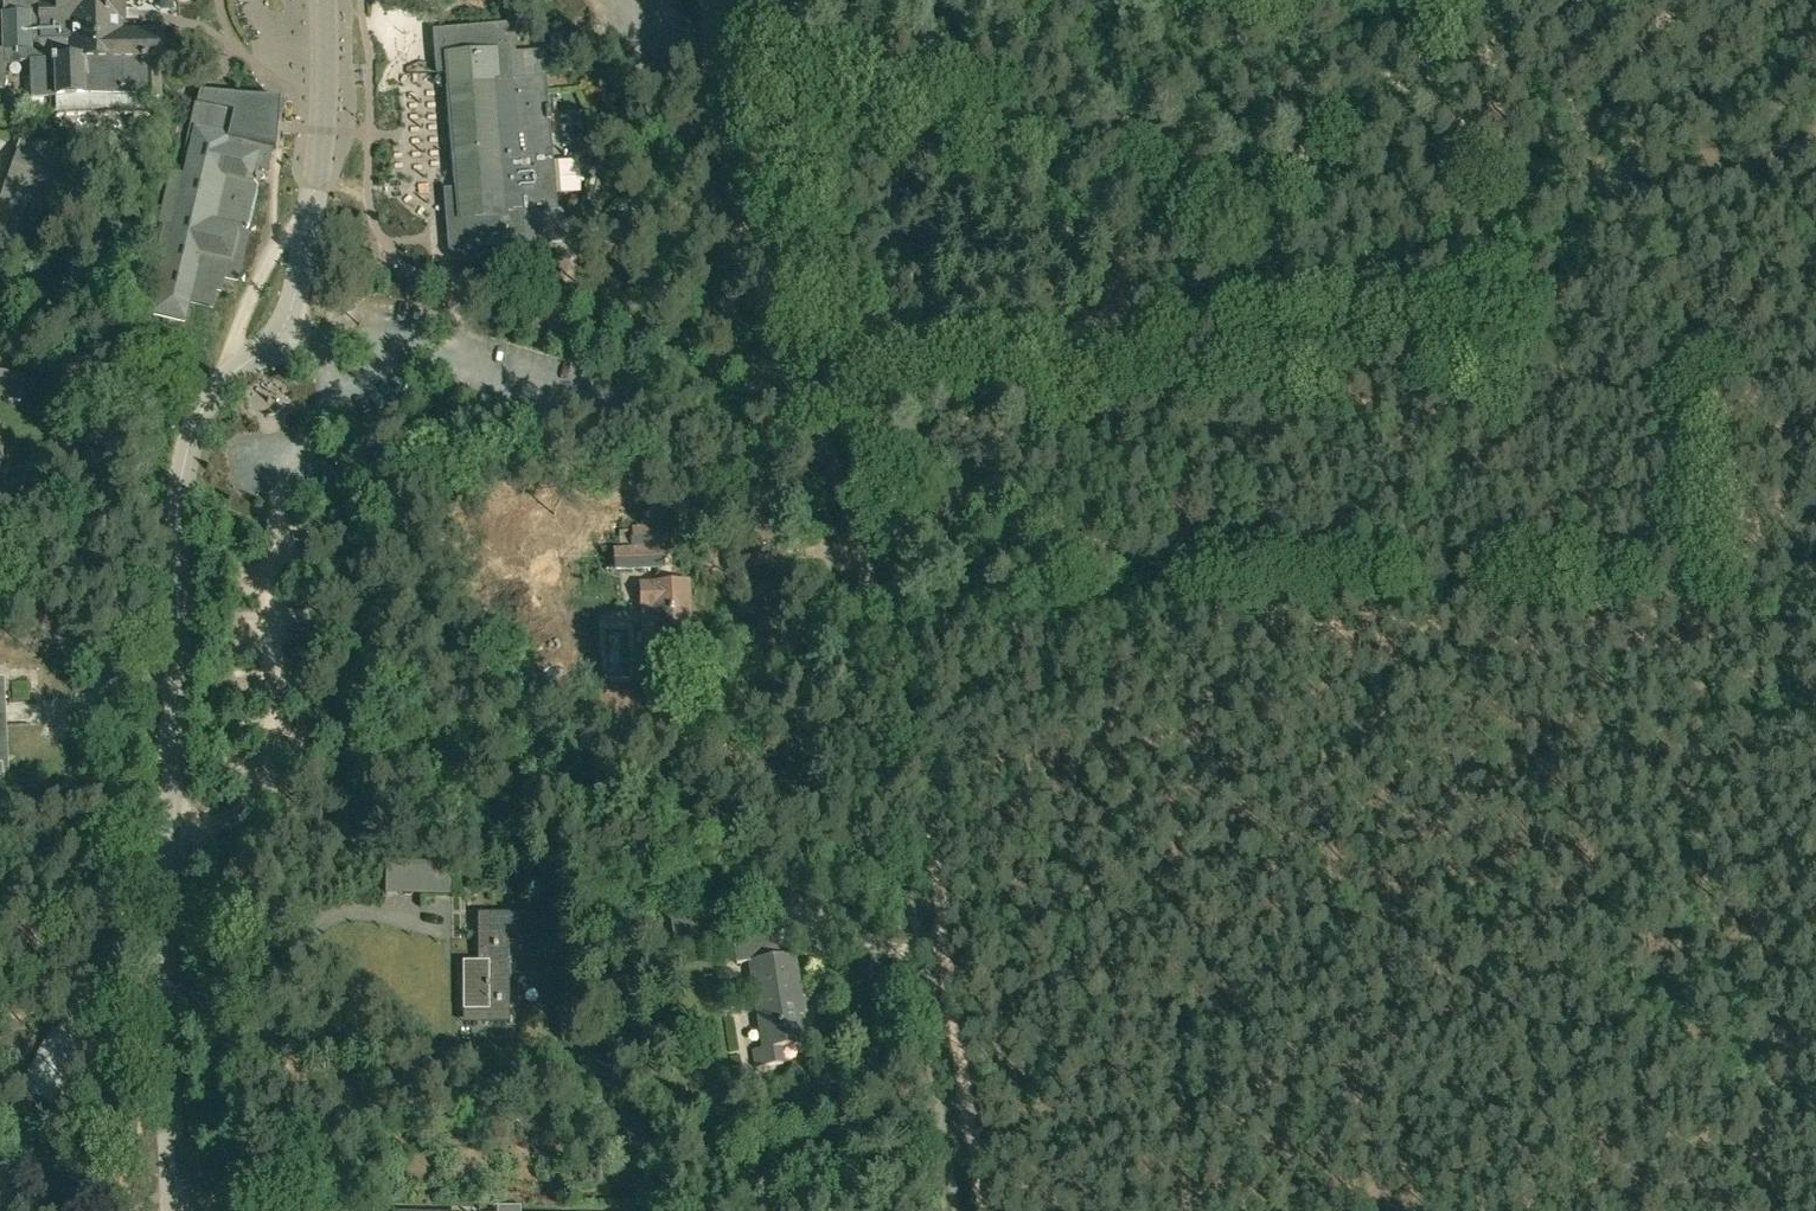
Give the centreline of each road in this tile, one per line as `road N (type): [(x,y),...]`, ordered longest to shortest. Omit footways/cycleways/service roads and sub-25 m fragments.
road 1 (track): [(712,0),(707,46),(725,147),(786,347),(852,513),(924,804),(985,1210)]
road 2 (unclassified): [(322,129),(286,322),(206,403),(182,492),(166,1095)]
road 3 (track): [(718,113),(599,203)]
road 4 (unclassified): [(322,129),(323,0)]
road 5 (unclassified): [(209,1210),(193,1186),(166,1095)]

